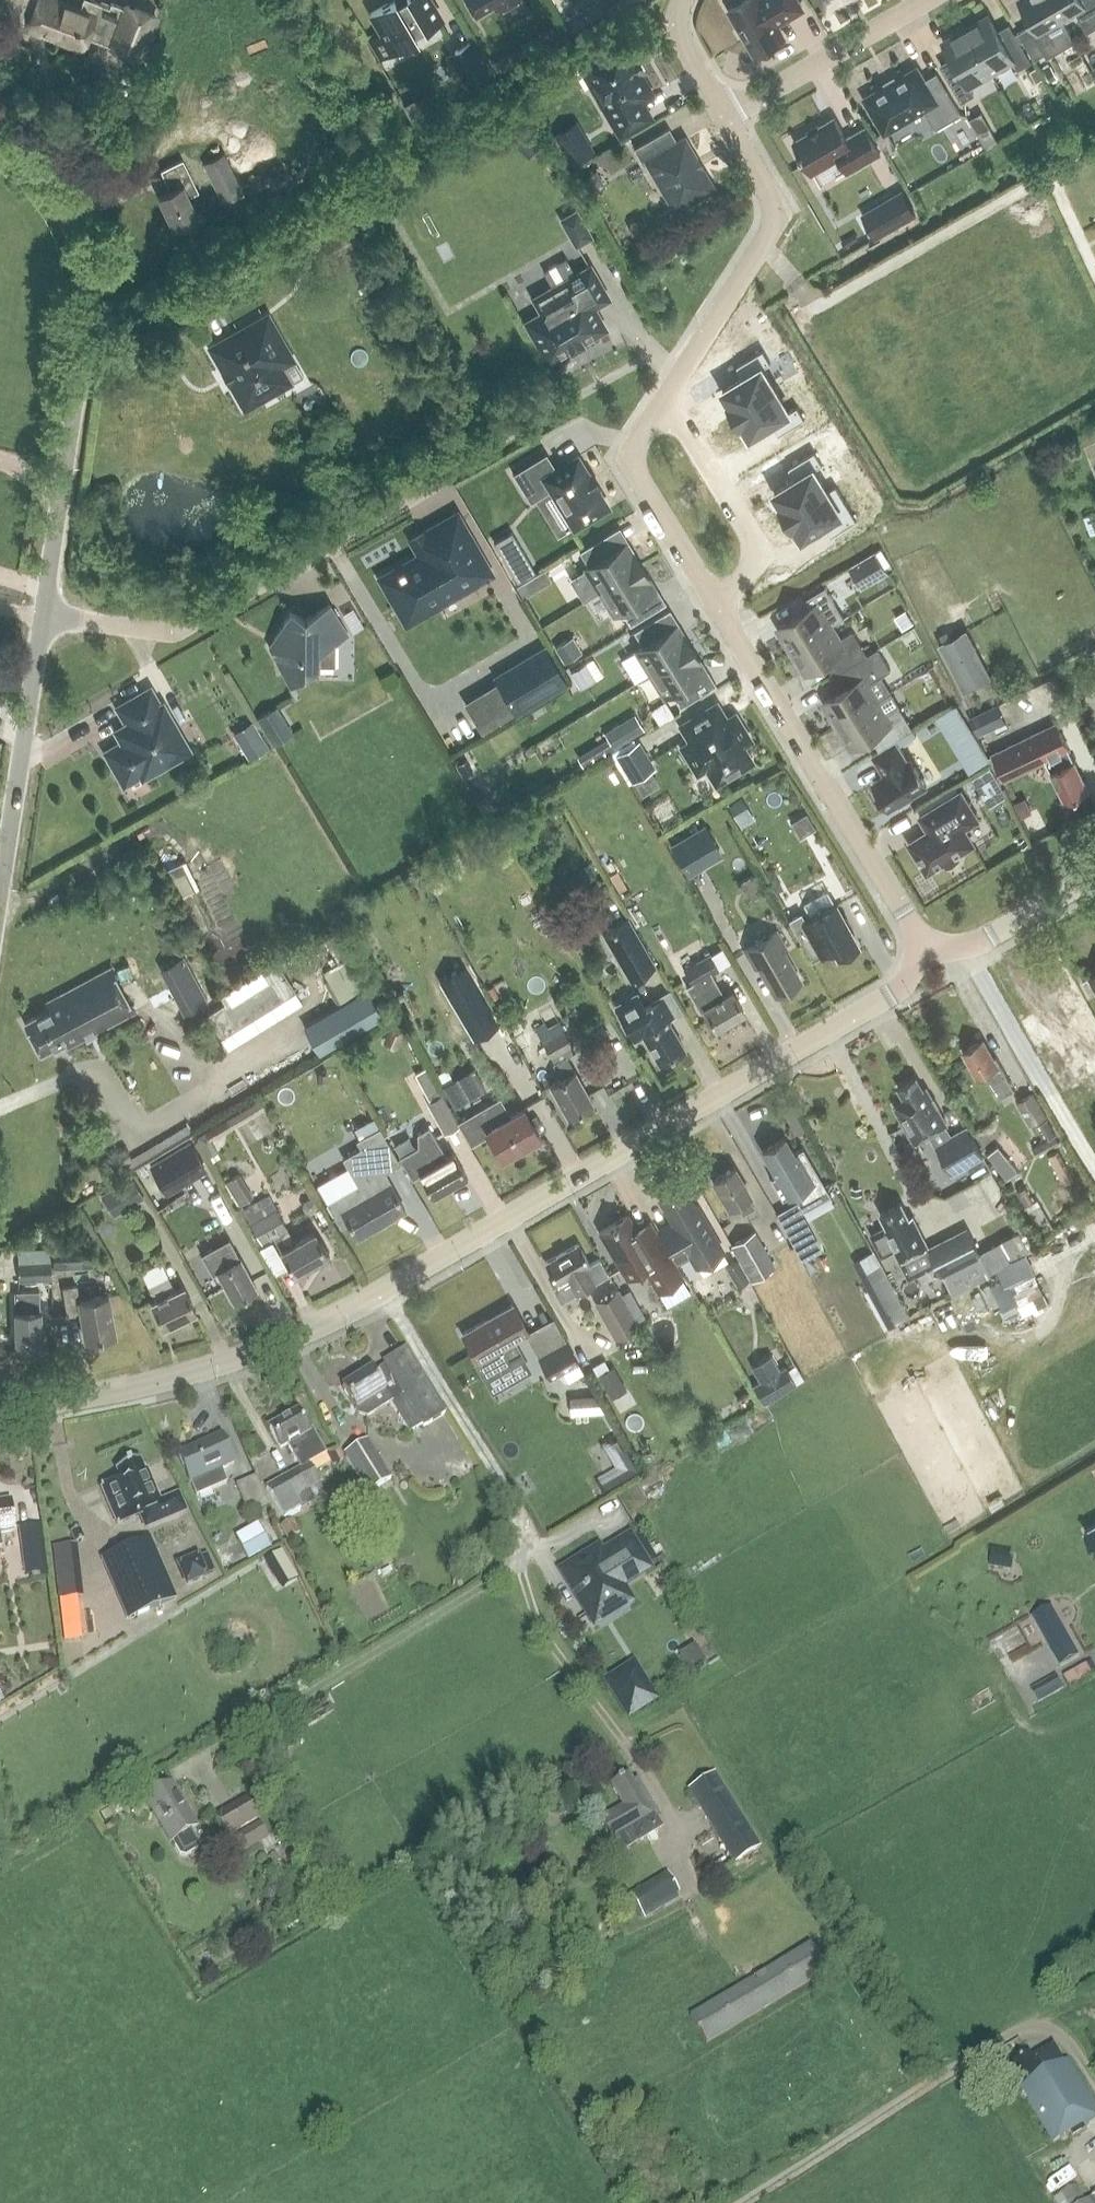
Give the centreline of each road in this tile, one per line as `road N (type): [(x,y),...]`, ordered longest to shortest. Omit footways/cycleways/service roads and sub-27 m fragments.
road 1 (tertiary): [(0,1408),(78,1401),(278,1347),(366,1304),(933,971)]
road 2 (unclassified): [(42,617),(85,316),(82,261),(49,187),(0,145)]
road 3 (unclassified): [(933,971),(712,596)]
road 4 (residential): [(42,617),(180,632),(435,481)]
road 5 (unclassified): [(748,2202),(1031,2019)]
road 6 (unclassified): [(662,396),(775,219),(720,116)]
road 7 (unclassified): [(0,899),(42,617)]
road 8 (unclassified): [(712,596),(764,558),(662,396)]
road 9 (unclassified): [(720,116),(923,0)]
road 10 (unclassified): [(712,596),(628,455),(662,396)]
road 11 (tertiary): [(933,971),(1094,877)]
road 12 (unclassified): [(720,116),(674,23),(683,0)]

